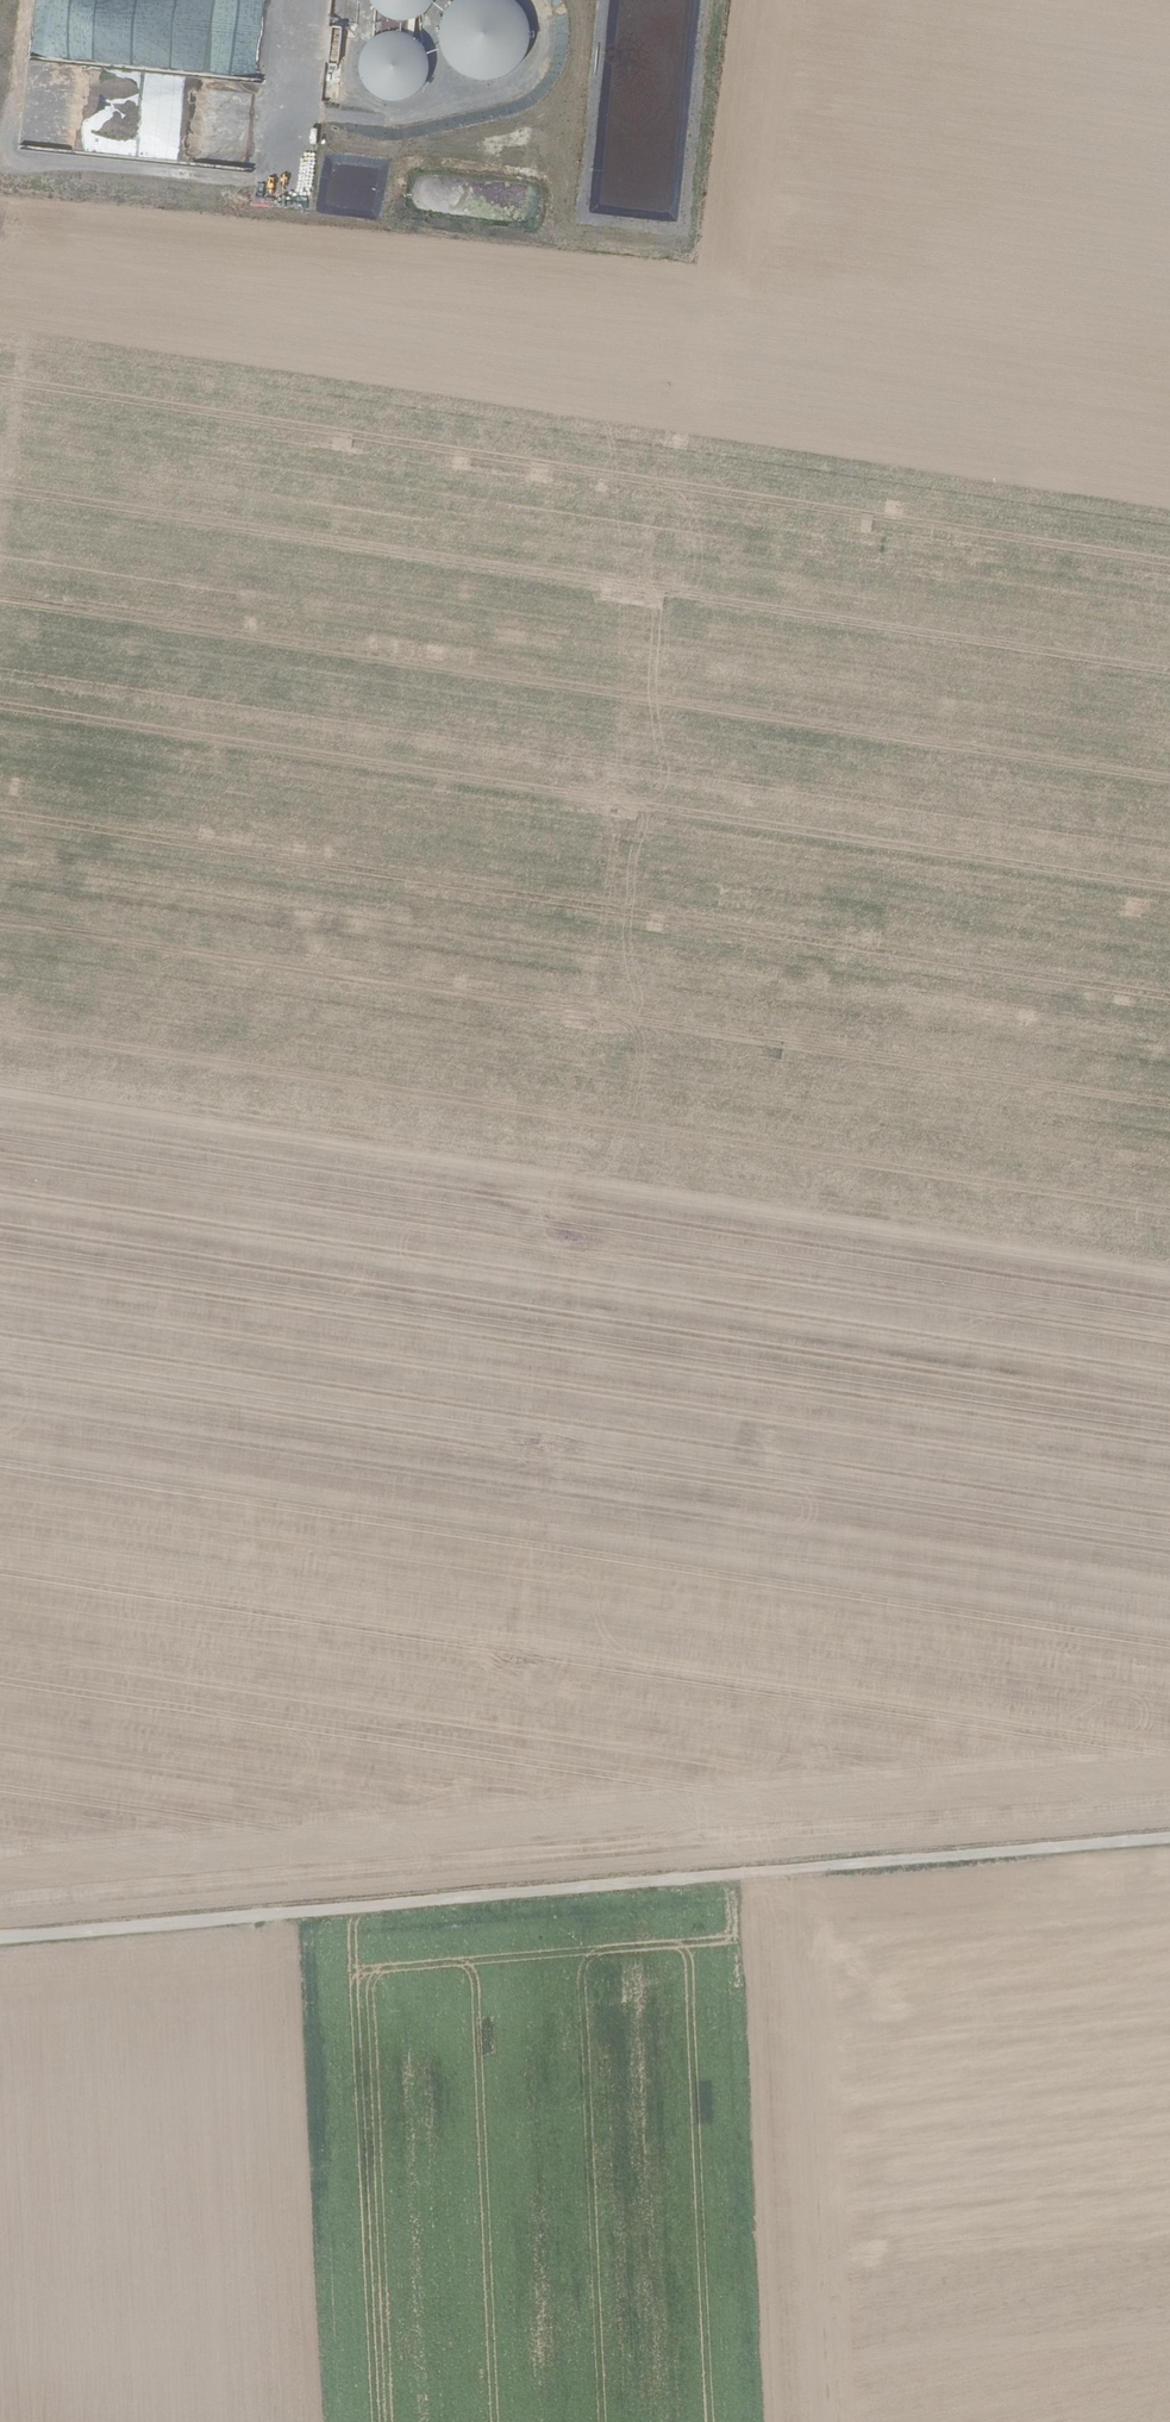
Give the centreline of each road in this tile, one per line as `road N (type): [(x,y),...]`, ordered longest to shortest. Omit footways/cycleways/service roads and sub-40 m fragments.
road 1 (track): [(0,1937),(1169,1841)]

